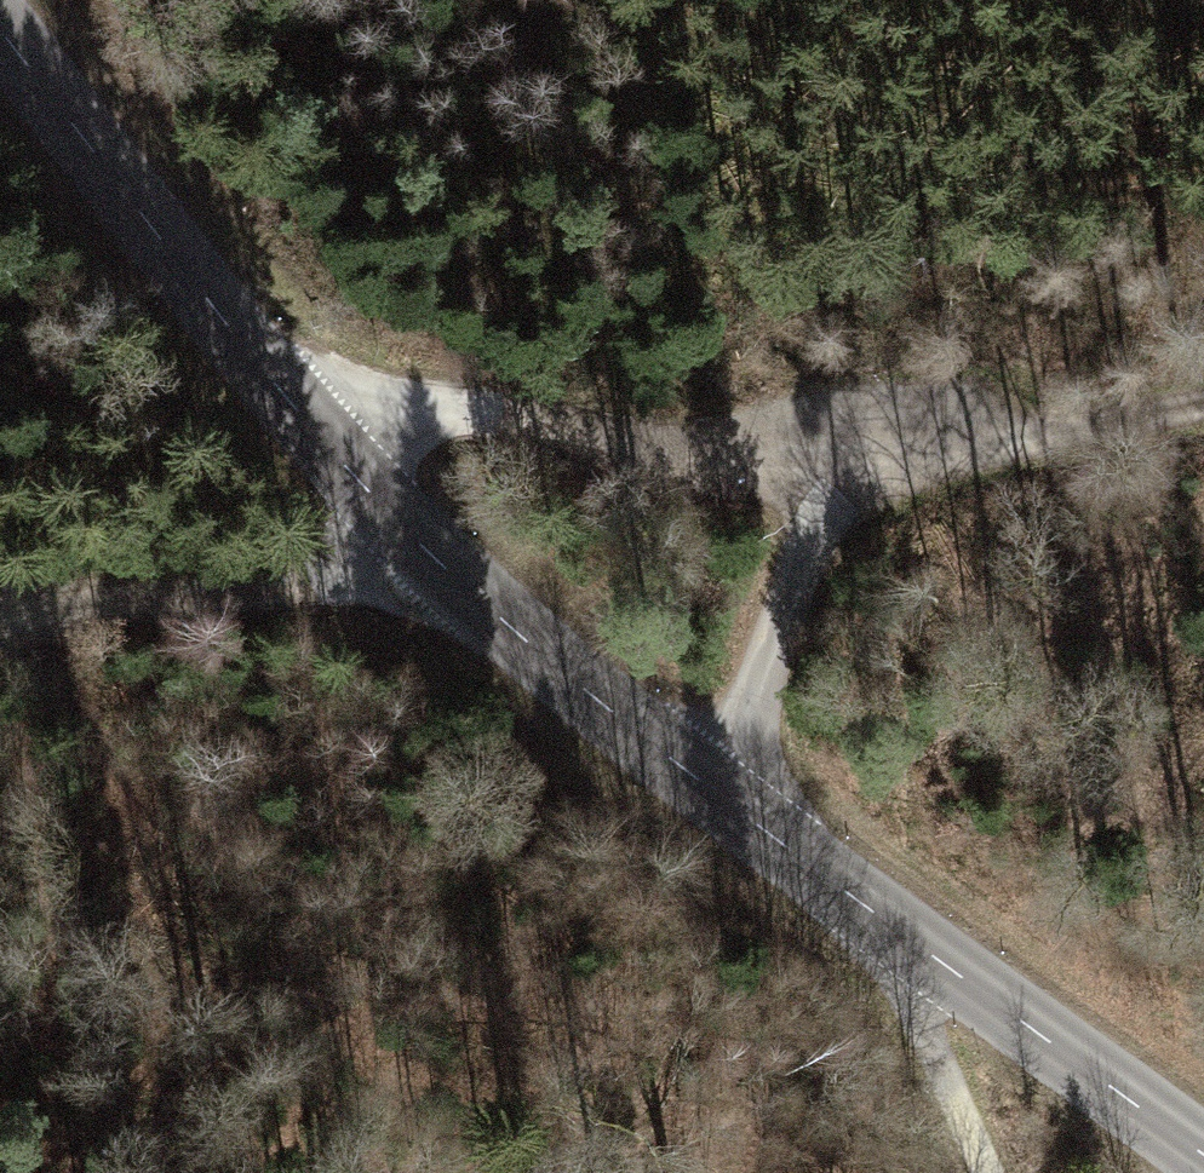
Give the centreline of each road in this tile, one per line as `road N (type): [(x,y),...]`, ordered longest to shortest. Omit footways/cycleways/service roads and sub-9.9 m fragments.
road 1 (secondary): [(0,27),(332,456),(517,634),(710,791),(1203,1155)]
road 2 (track): [(841,444),(671,452),(498,417),(384,412),(332,456)]
road 3 (track): [(410,533),(317,585),(0,620)]
road 4 (track): [(841,444),(748,714),(710,791)]
road 5 (track): [(1203,388),(841,444)]
road 6 (track): [(984,1172),(910,978),(912,942)]

